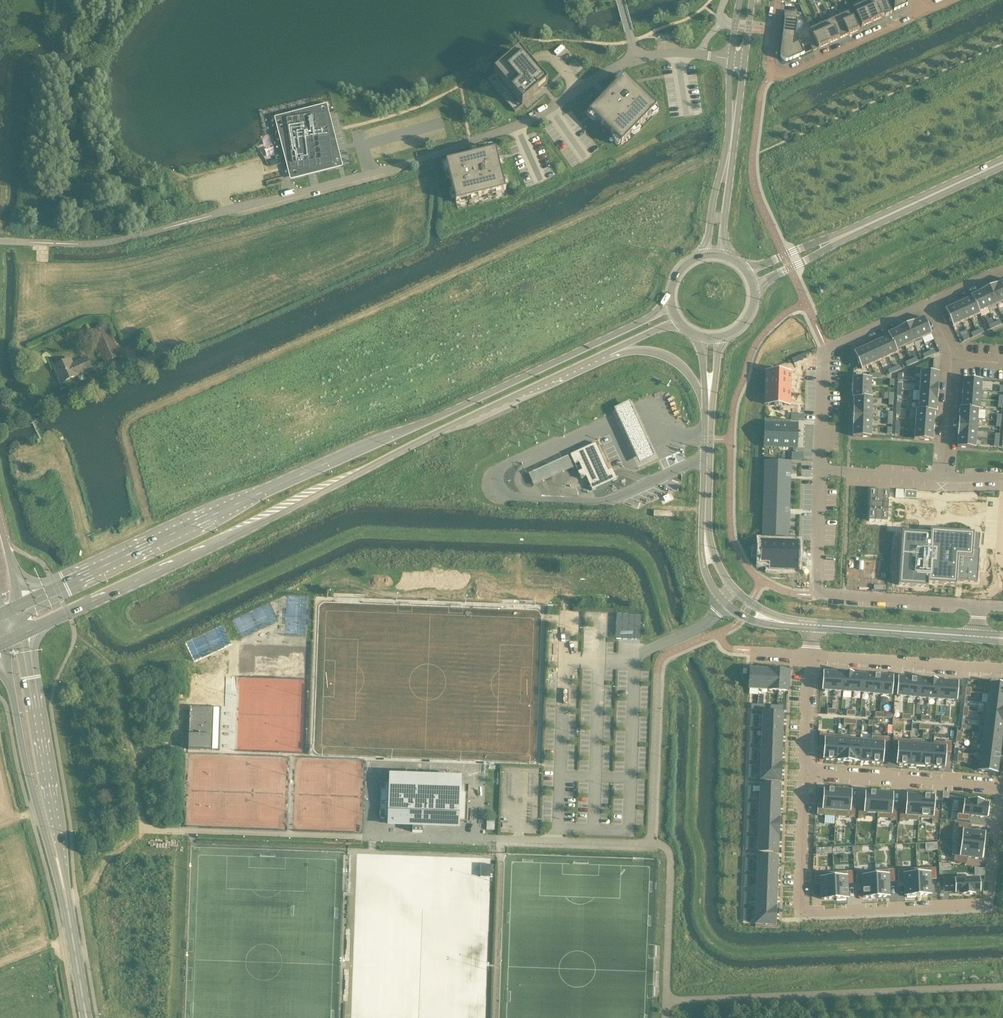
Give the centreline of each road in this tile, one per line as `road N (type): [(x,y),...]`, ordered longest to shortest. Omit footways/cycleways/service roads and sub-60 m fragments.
road 1 (primary): [(670,307),(20,605)]
road 2 (primary): [(25,633),(598,360)]
road 3 (residential): [(139,235),(467,144),(637,60)]
road 4 (residential): [(1002,787),(990,905),(800,913),(805,773)]
road 5 (residential): [(977,607),(819,594),(821,469)]
road 6 (tertiary): [(63,886),(25,633)]
road 7 (tertiary): [(3,643),(35,806),(63,886)]
road 8 (residential): [(930,302),(826,348),(821,469)]
road 9 (residential): [(778,0),(770,63),(780,76),(919,12)]
road 10 (tertiary): [(731,59),(727,146),(699,255)]
road 11 (residential): [(1002,786),(805,773)]
road 12 (tertiary): [(725,255),(744,60)]
road 13 (residential): [(1002,668),(810,655)]
road 14 (residential): [(943,478),(952,360),(930,302)]
road 15 (tertiary): [(974,636),(812,626)]
road 16 (tertiary): [(598,360),(667,357),(696,387),(709,423)]
road 17 (primary): [(879,220),(745,269)]
road 18 (primary): [(754,288),(879,220)]
road 19 (tertiary): [(705,541),(704,567),(725,604),(751,620),(791,624)]
road 20 (primary): [(879,220),(1002,163)]
road 21 (tertiary): [(88,1017),(63,886)]
road 22 (tertiary): [(791,624),(737,592),(705,541)]
road 23 (residential): [(821,469),(943,478)]

